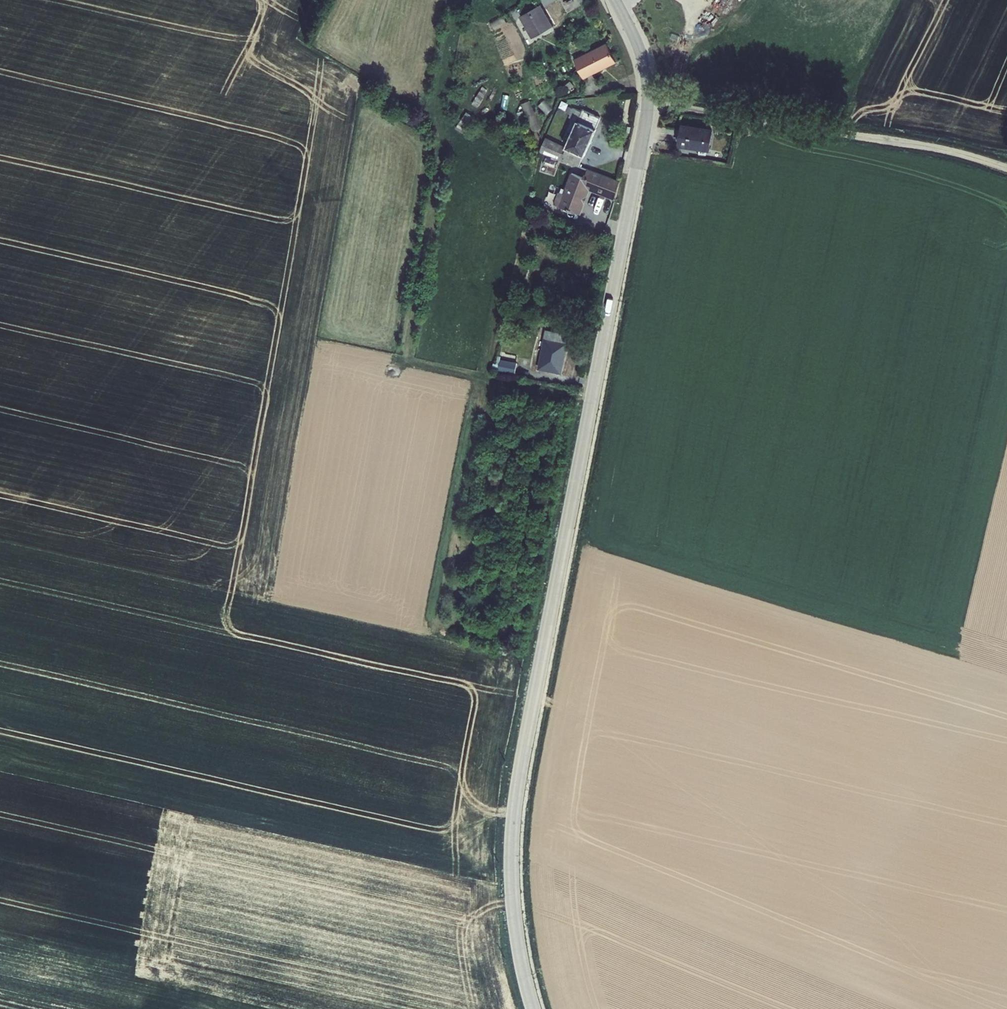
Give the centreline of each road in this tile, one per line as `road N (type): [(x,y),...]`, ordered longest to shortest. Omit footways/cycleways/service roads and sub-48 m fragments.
road 1 (tertiary): [(539,1008),(516,868),(535,719),(651,101)]
road 2 (unclassified): [(651,101),(954,149),(1006,167)]

